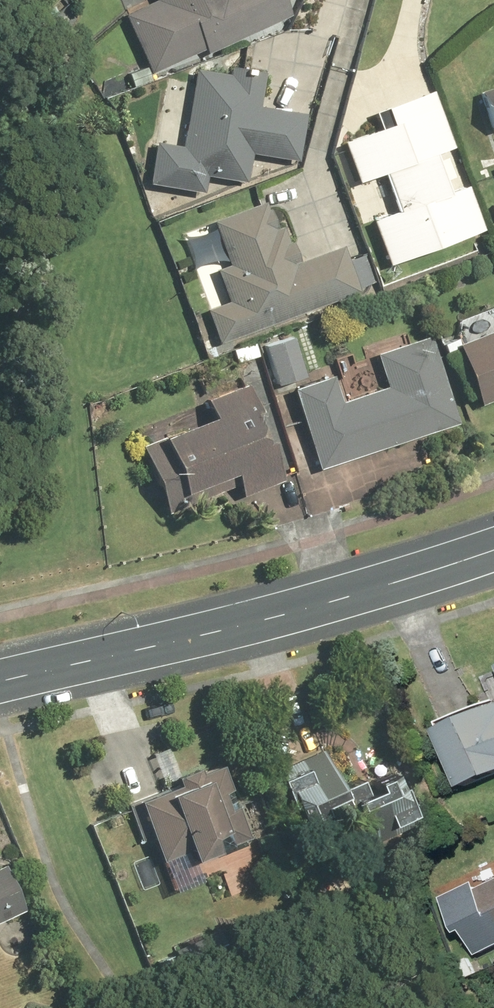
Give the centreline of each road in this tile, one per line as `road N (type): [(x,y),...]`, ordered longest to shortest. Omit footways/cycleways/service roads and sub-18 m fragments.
road 1 (tertiary): [(0,680),(183,641),(493,549)]

